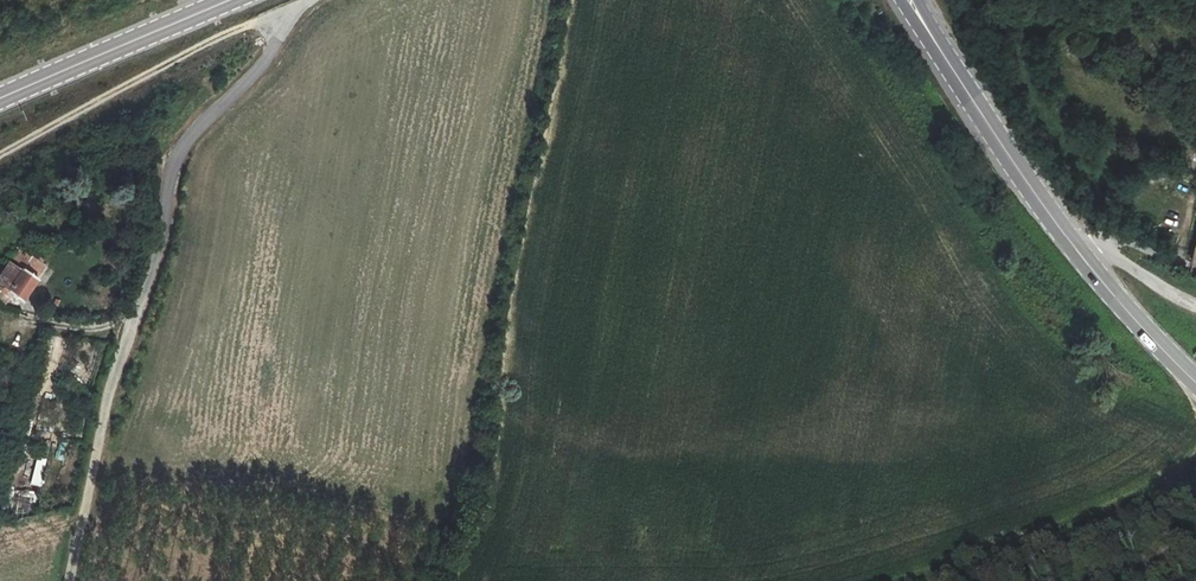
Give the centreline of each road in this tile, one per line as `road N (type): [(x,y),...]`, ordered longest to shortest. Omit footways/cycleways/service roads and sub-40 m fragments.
road 1 (track): [(70,580),(102,422),(158,253),(175,157),(269,61),(284,14)]
road 2 (track): [(284,14),(249,24),(0,156)]
road 3 (tertiary): [(0,100),(230,0)]
road 4 (primary): [(1068,240),(929,35)]
road 5 (primary): [(1195,382),(1068,240)]
road 6 (unclassified): [(1195,305),(1068,240)]

